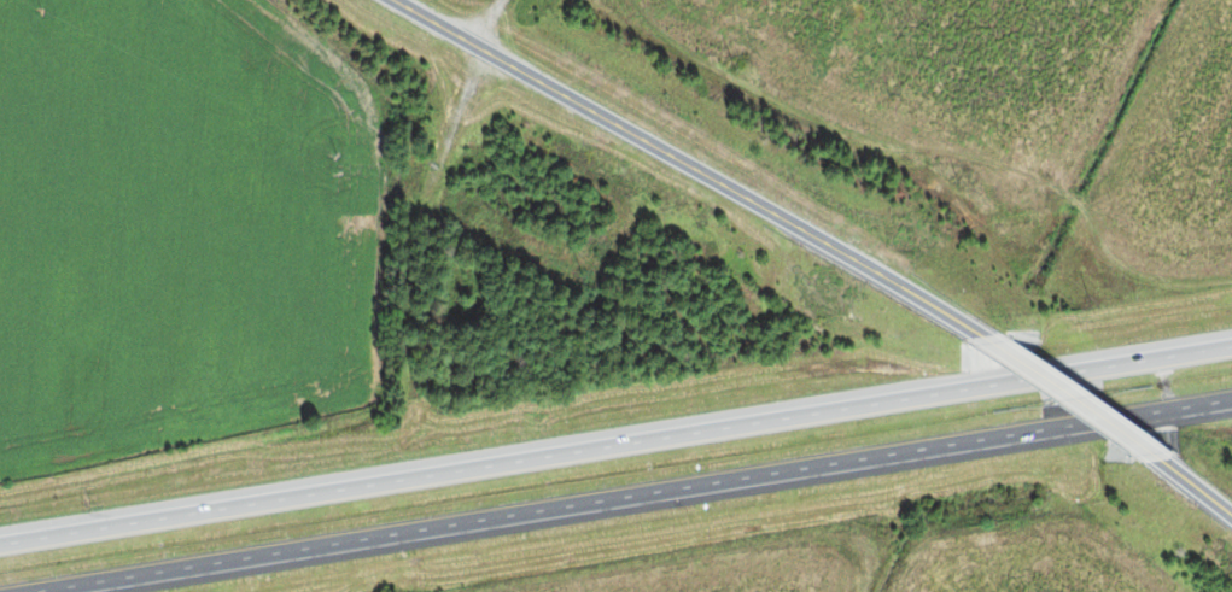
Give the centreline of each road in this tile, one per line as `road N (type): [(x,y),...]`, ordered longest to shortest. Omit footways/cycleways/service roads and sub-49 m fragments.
road 1 (motorway): [(1231,331),(0,536)]
road 2 (motorway): [(81,591),(1231,404)]
road 3 (residential): [(981,335),(396,0)]
road 4 (residential): [(1158,457),(981,335)]

